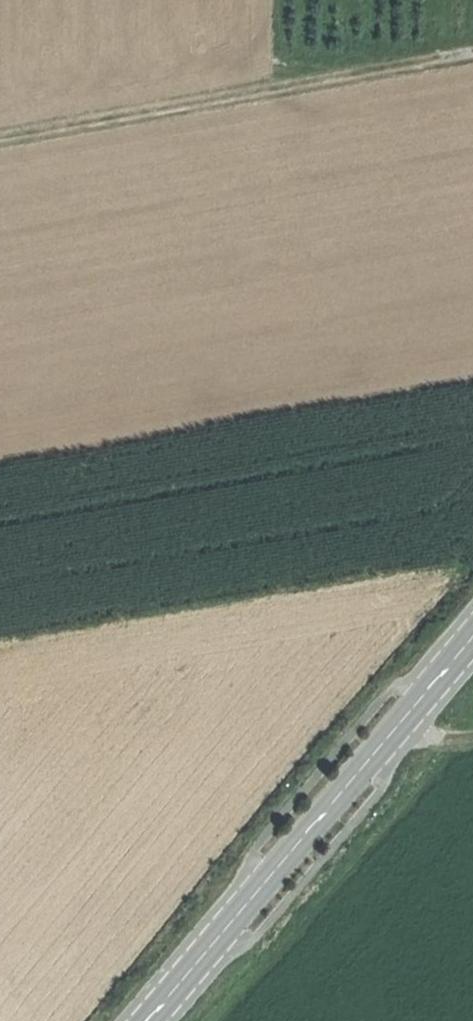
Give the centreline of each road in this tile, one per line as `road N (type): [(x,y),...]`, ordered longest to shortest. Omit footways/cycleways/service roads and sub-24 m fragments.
road 1 (secondary): [(472,642),(152,1020)]
road 2 (track): [(0,139),(472,55)]

